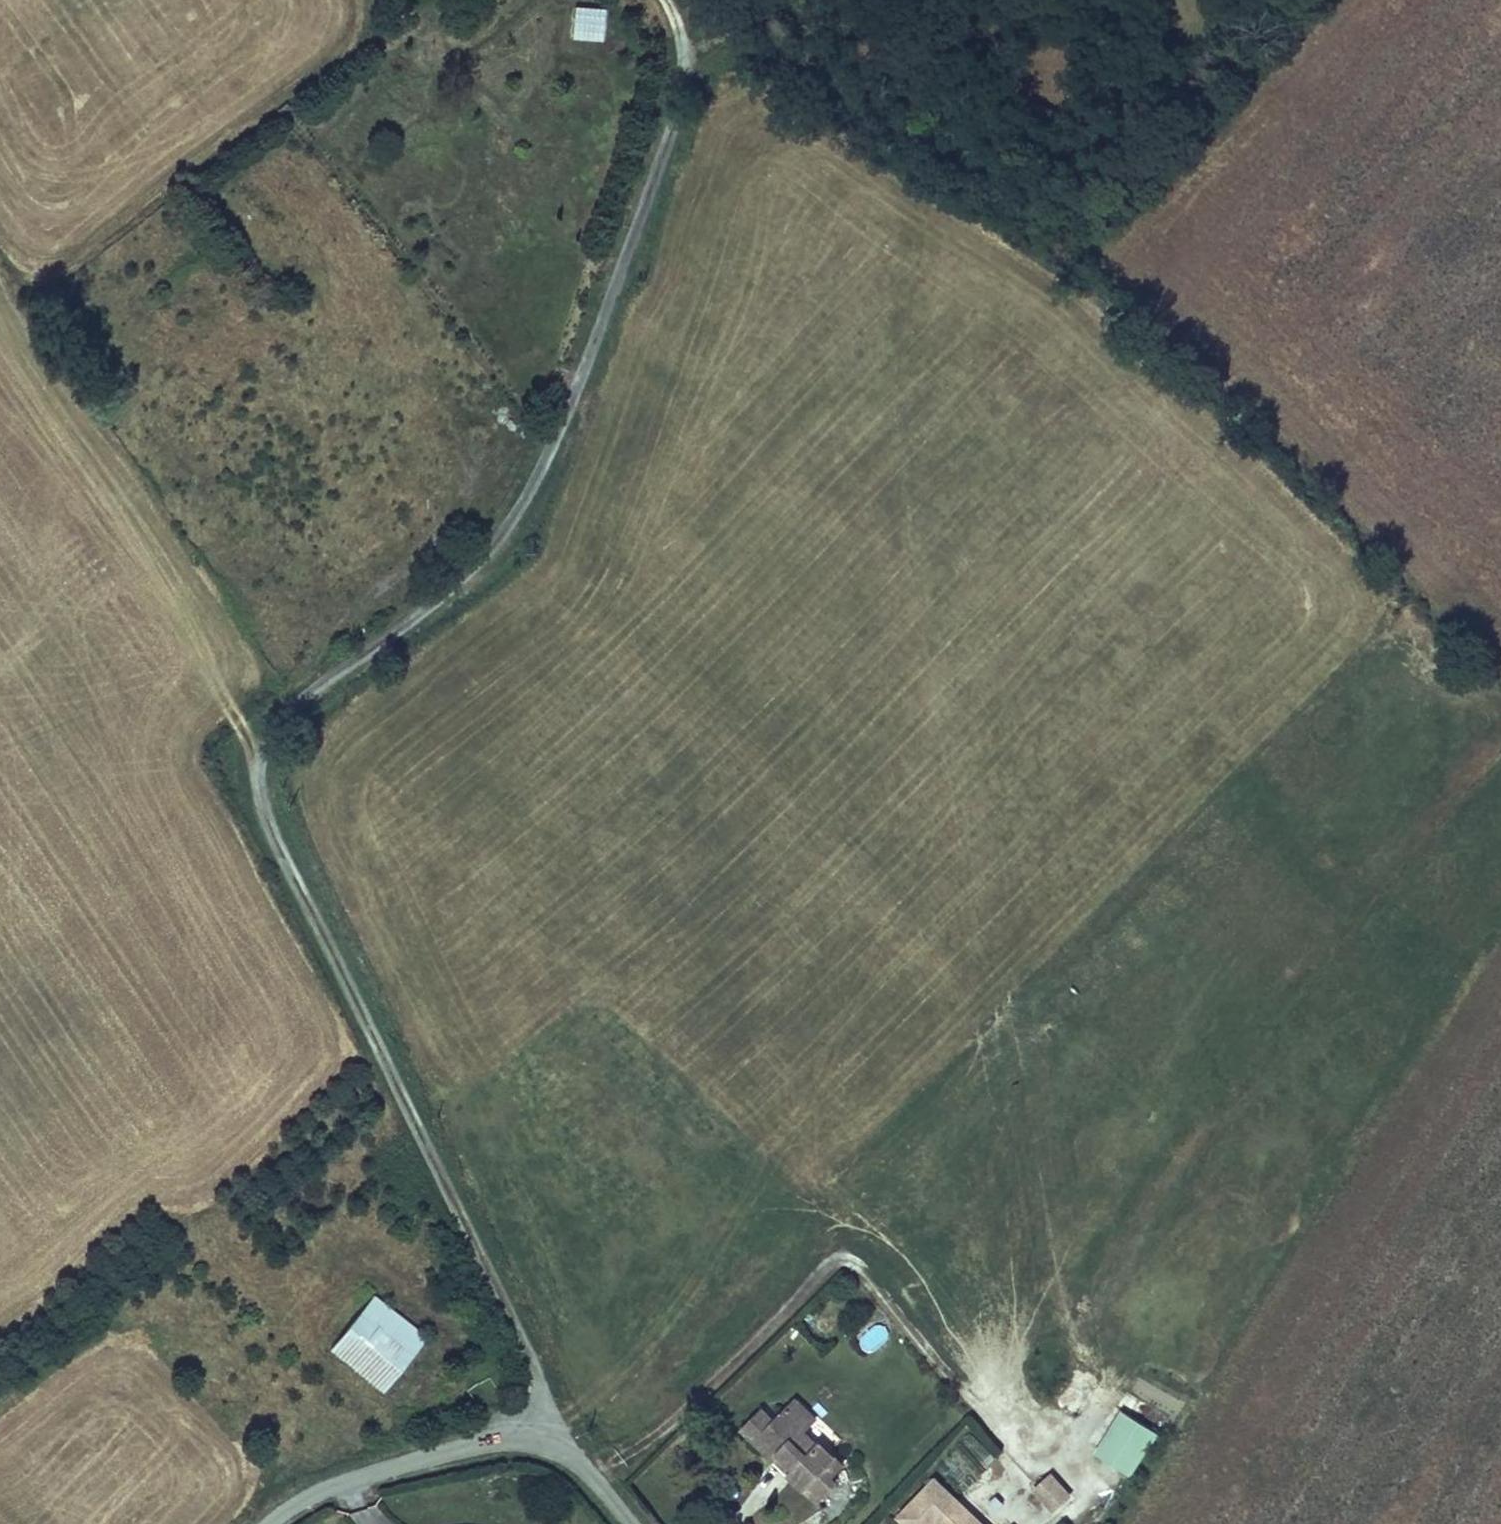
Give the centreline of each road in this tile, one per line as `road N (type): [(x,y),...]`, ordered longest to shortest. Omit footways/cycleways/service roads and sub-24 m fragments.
road 1 (unclassified): [(678,26),(686,74),(670,136),(581,380),(529,492),(483,560),(282,716),(258,760),(271,833),(561,1436)]
road 2 (track): [(685,51),(744,52),(967,164),(1115,222),(1329,0)]
road 3 (unclassified): [(561,1436),(422,1460),(322,1493),(270,1523)]

